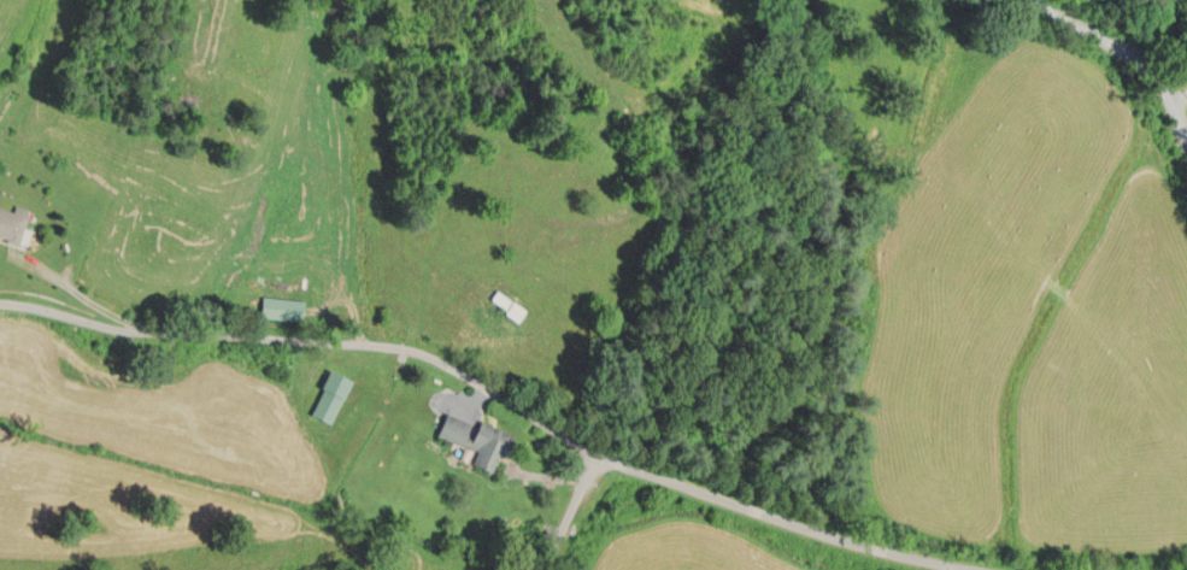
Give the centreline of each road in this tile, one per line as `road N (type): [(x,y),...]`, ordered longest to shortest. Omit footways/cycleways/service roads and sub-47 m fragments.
road 1 (residential): [(981,569),(801,527),(600,454),(422,354),(114,328),(0,302)]
road 2 (residential): [(1186,136),(1146,55),(1053,12),(1048,0)]
road 3 (residential): [(600,454),(540,569)]

